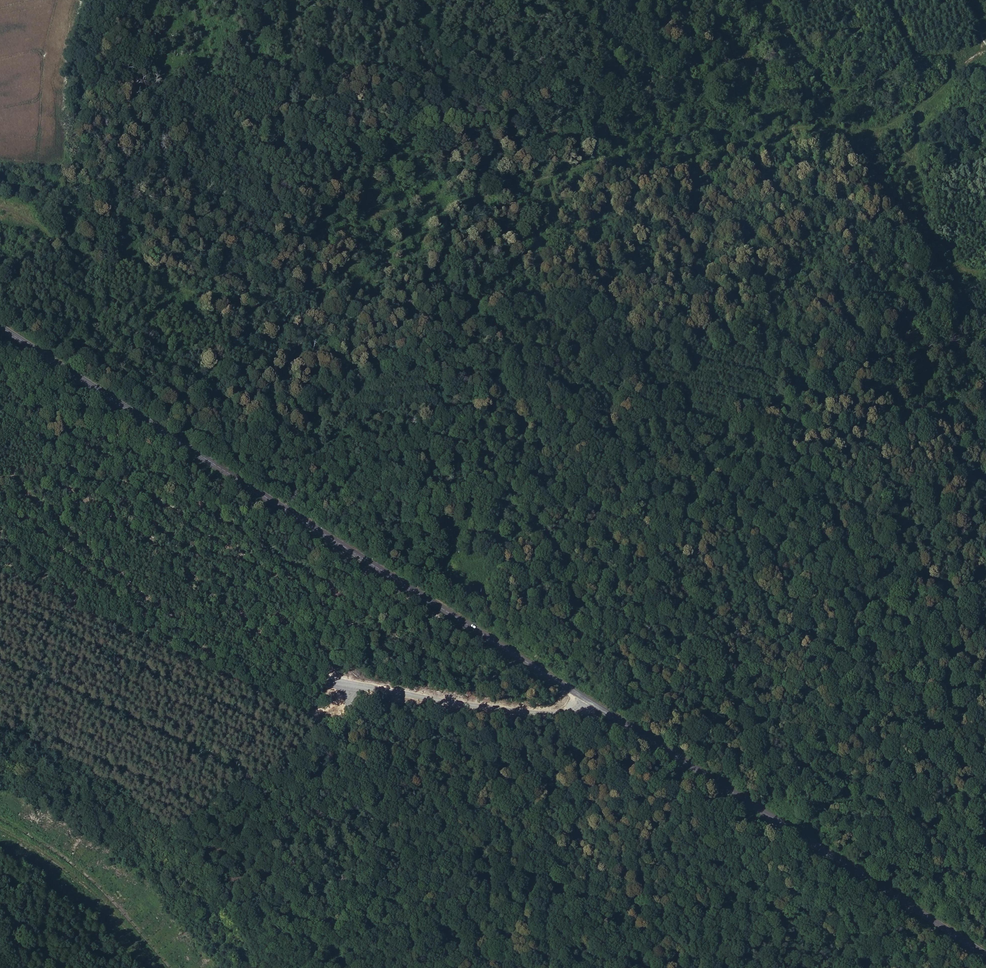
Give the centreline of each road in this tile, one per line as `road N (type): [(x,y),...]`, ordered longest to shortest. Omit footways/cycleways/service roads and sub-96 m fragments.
road 1 (tertiary): [(985,956),(0,324)]

